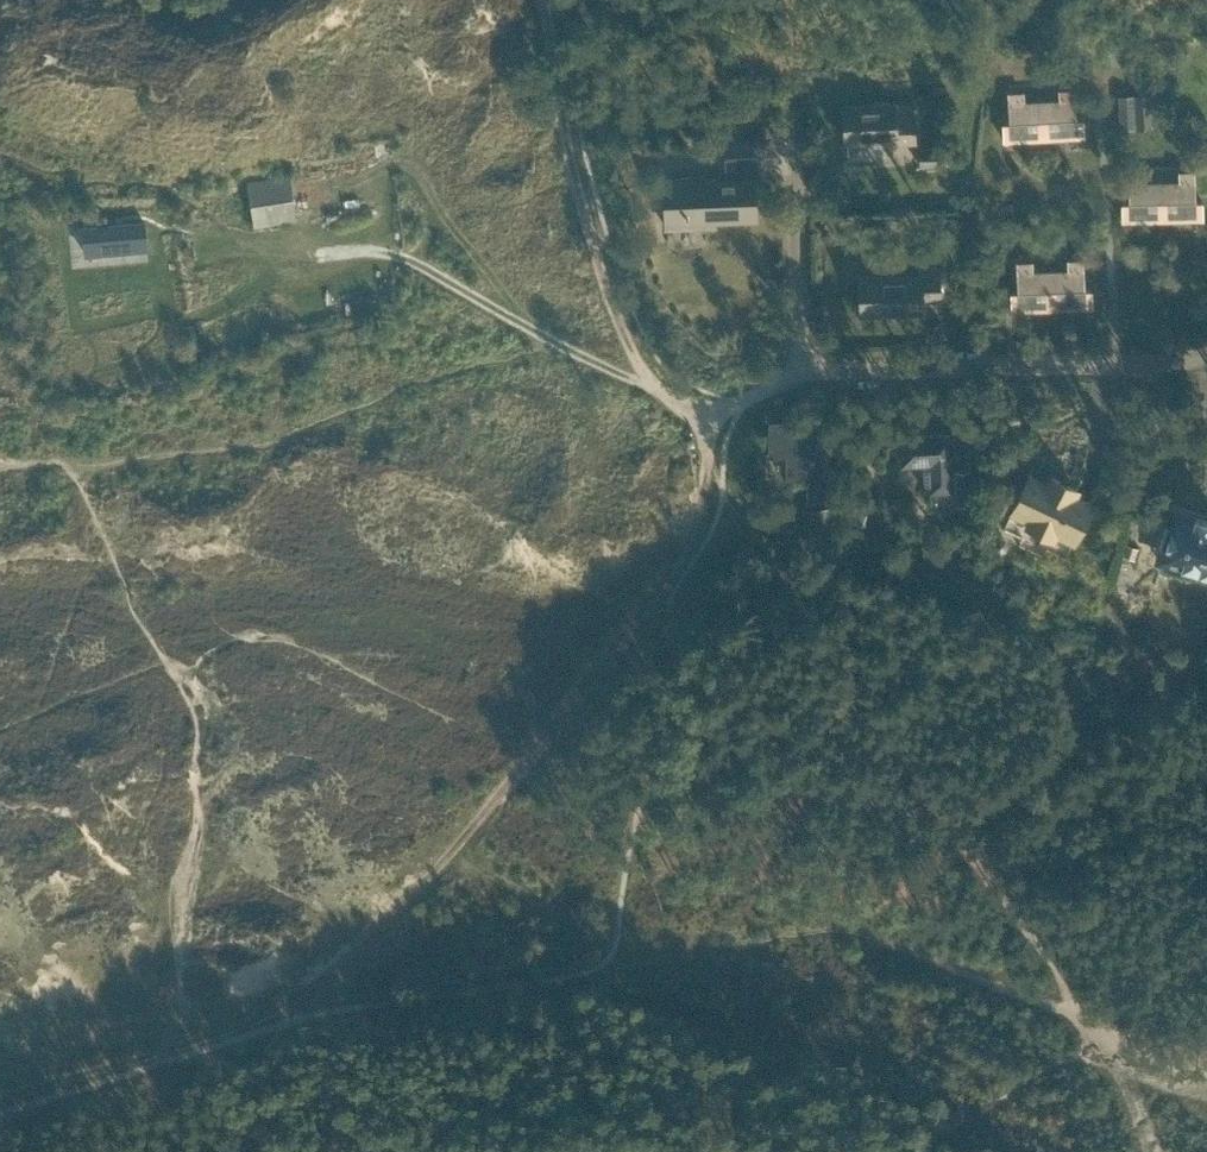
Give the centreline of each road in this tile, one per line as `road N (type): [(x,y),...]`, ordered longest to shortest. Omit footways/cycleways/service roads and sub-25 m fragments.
road 1 (track): [(545,0),(575,183),(616,320),(665,395),(709,419),(699,521),(655,594),(468,831),(343,959),(243,1020),(0,1097)]
road 2 (residential): [(739,402),(804,377),(849,370),(1206,358)]
road 3 (track): [(321,256),(373,250),(437,274),(553,344),(665,395)]

